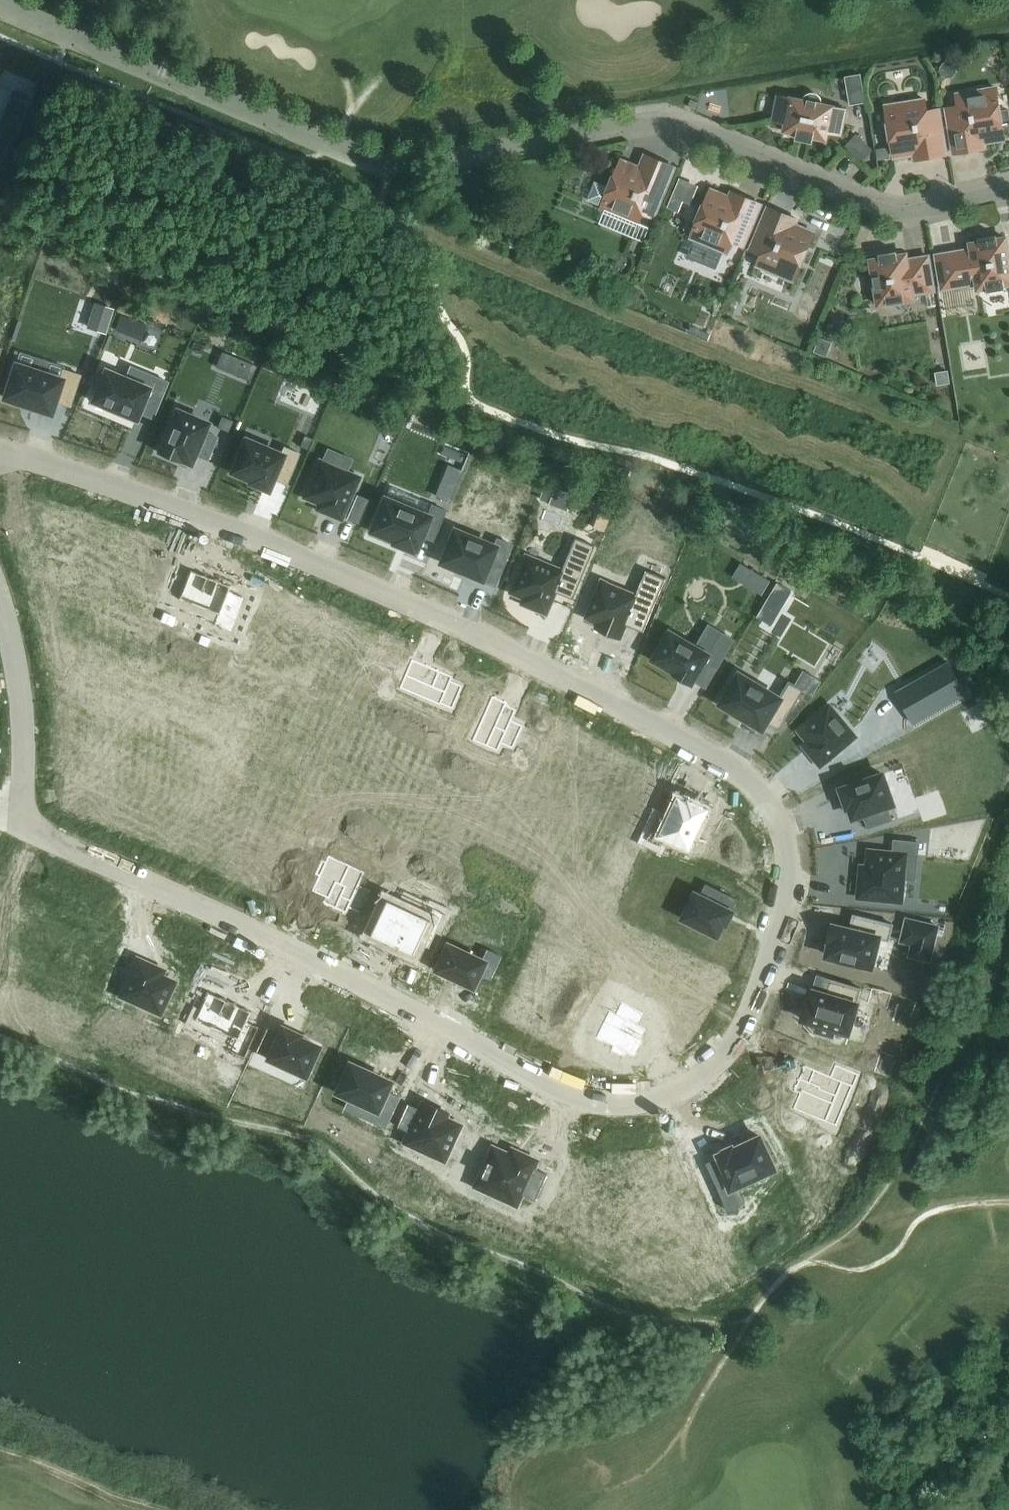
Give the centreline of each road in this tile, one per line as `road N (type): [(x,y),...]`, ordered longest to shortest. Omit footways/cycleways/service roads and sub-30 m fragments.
road 1 (residential): [(0,459),(34,461),(201,513),(607,691),(750,782),(781,827),(787,897),(727,1063),(663,1098),(613,1107),(558,1091),(374,987),(17,824)]
road 2 (residential): [(1008,192),(898,218),(649,113),(387,166),(0,5)]
road 3 (residential): [(0,590),(26,722),(17,824)]

